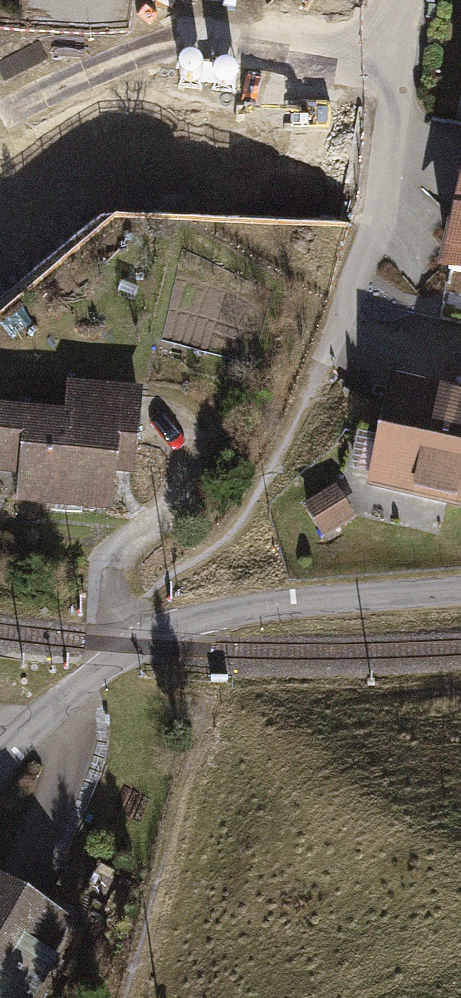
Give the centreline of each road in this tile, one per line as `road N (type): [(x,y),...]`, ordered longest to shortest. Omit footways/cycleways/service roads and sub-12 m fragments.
road 1 (residential): [(460,592),(239,610),(179,625),(82,681),(0,764)]

